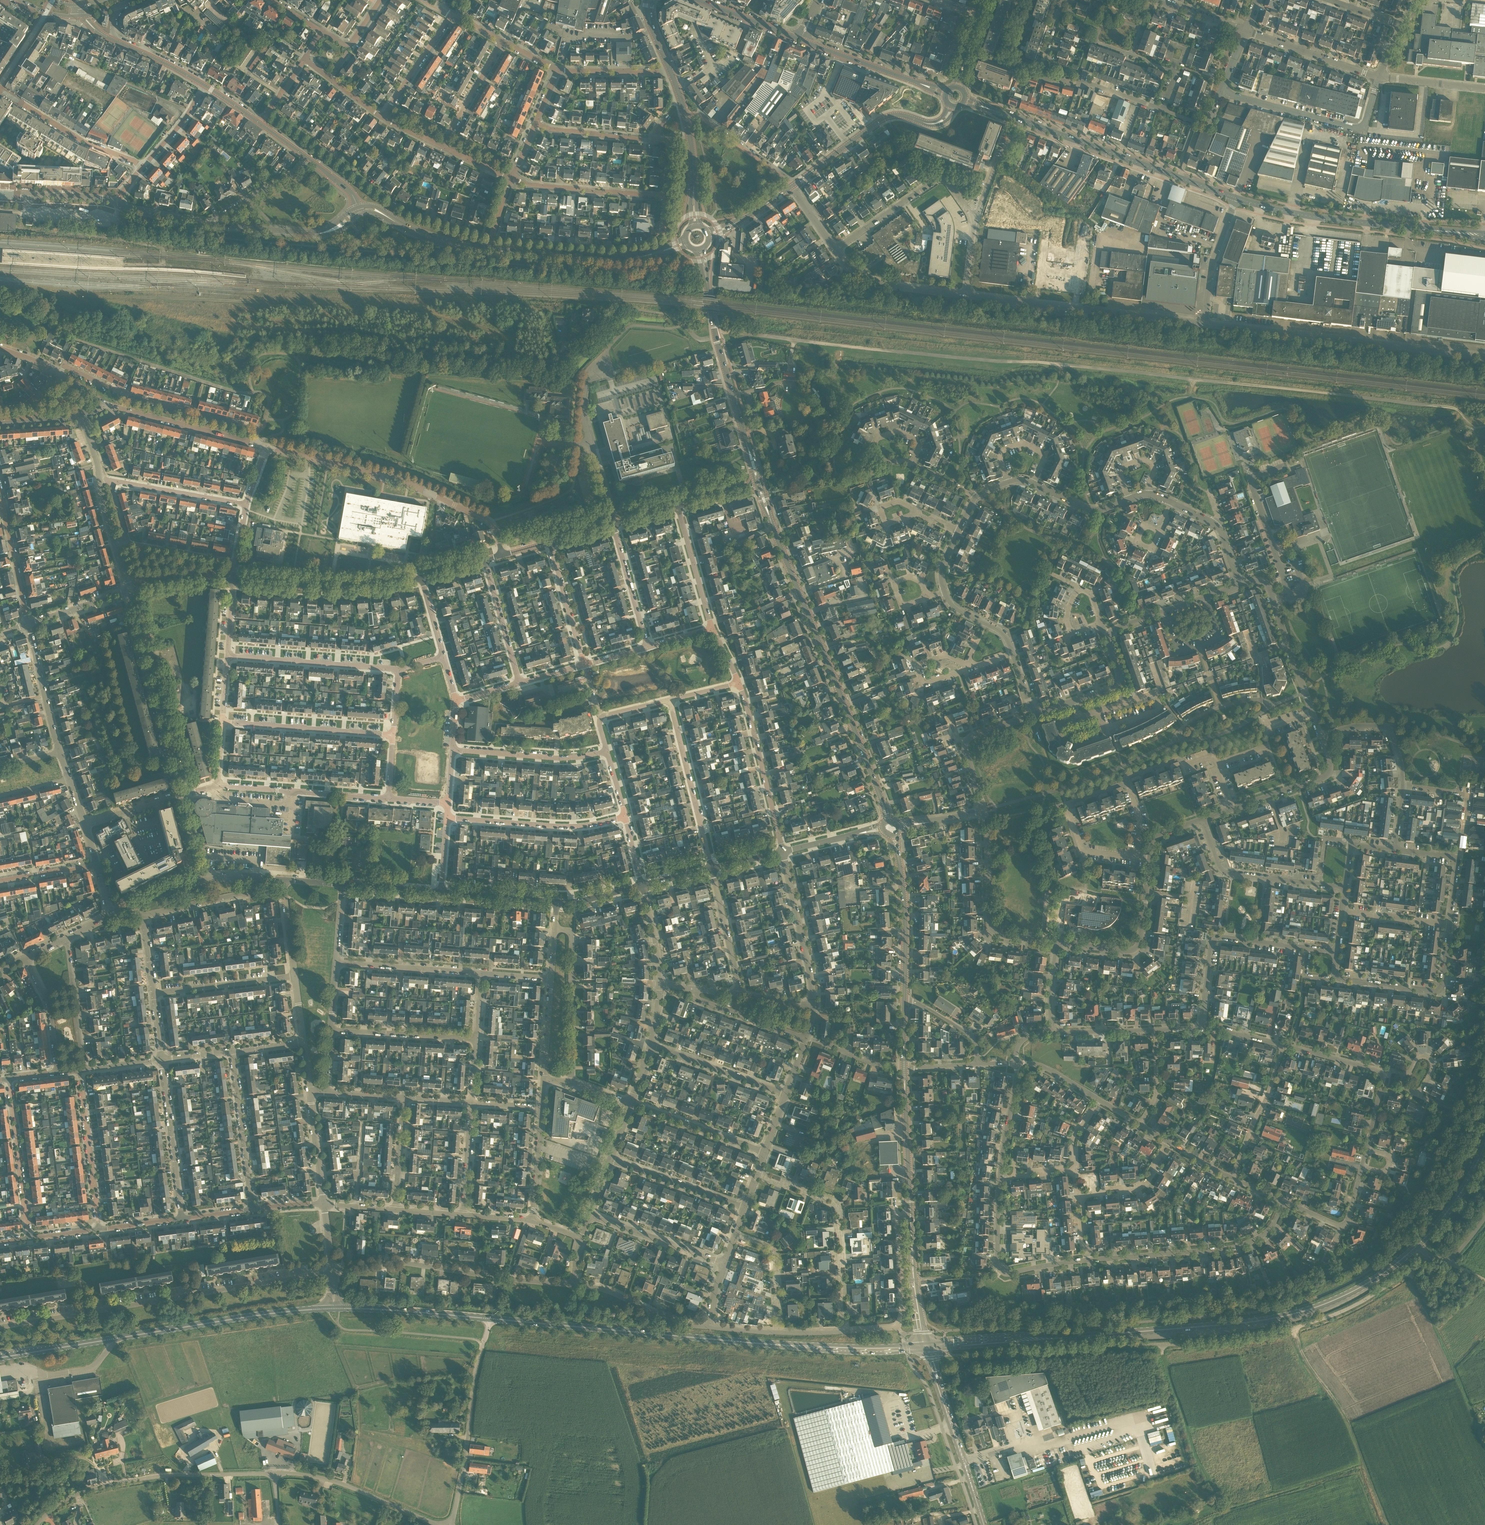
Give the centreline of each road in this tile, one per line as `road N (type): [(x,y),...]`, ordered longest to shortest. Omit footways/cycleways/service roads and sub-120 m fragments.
road 1 (track): [(1464,425),(1456,409),(716,336)]
road 2 (primary): [(1024,1339),(1275,1320),(1342,1297),(1418,1245)]
road 3 (residential): [(0,1327),(333,1272)]
road 4 (primary): [(0,1358),(328,1309)]
road 5 (primary): [(822,1347),(493,1319)]
road 6 (tertiary): [(767,509),(882,805)]
road 7 (unclassified): [(1162,1344),(1325,1318),(1430,1256)]
road 8 (unclassified): [(1484,357),(1204,323)]
road 9 (residential): [(500,554),(489,522),(393,481),(263,446)]
road 10 (residential): [(491,238),(407,213),(268,112)]
road 11 (tertiary): [(1236,198),(992,110)]
road 12 (tertiary): [(1484,236),(1313,217),(1236,198)]
road 13 (unclassified): [(38,1524),(65,1500),(132,1481),(275,1473)]
road 14 (unclassified): [(1204,323),(963,294)]
road 15 (residential): [(573,1286),(406,1264),(333,1272)]
road 16 (residential): [(253,443),(259,428),(128,396),(64,367),(57,373)]
road 17 (residential): [(1085,1262),(1233,1249),(1262,1235),(1289,1203)]
road 18 (track): [(1388,1524),(1355,1438),(1293,1328)]
road 19 (residential): [(839,1333),(837,1210),(755,1175)]
road 20 (residential): [(491,238),(633,246),(663,233),(666,196)]
road 21 (unclassified): [(450,1524),(475,1374),(493,1319)]
road 22 (residential): [(185,792),(132,590)]
road 23 (residential): [(1379,77),(1365,123),(1355,128),(1222,91)]
road 24 (tertiary): [(231,580),(332,587),(418,577)]
road 25 (primary): [(984,1524),(926,1346)]
road 26 (residential): [(981,810),(988,927),(1056,941)]
road 27 (residential): [(832,249),(933,177),(942,176),(973,219)]
road 28 (residential): [(1308,949),(1216,939),(1200,1027)]
road 29 (residential): [(625,816),(544,825),(448,814)]
road 30 (residential): [(781,851),(736,680)]
road 31 (residential): [(710,869),(667,698)]
road 32 (residential): [(394,737),(221,720)]
road 33 (residential): [(390,799),(217,785)]
road 34 (residential): [(225,656),(397,669)]
road 35 (residential): [(1056,941),(1136,947),(1149,860)]
road 36 (residential): [(1449,924),(1434,990),(1335,978)]
road 37 (unclassified): [(431,1524),(337,1482),(275,1473)]
road 38 (tertiary): [(488,249),(620,258),(652,253)]
road 39 (residential): [(571,1083),(571,943),(554,928)]
road 40 (residential): [(100,1229),(80,1069)]
road 41 (residential): [(179,1219),(159,1059)]
road 42 (residential): [(30,1238),(10,1078)]
road 43 (residential): [(250,1210),(230,1050)]
road 44 (residential): [(0,92),(142,167)]
road 45 (residential): [(616,521),(585,414),(591,370)]
road 46 (residential): [(452,750),(559,758),(606,748)]
road 47 (residential): [(812,1003),(781,851)]
road 48 (residential): [(253,443),(103,404)]
road 49 (residential): [(512,180),(666,196)]
road 50 (primary): [(339,1309),(493,1319)]
road 51 (residential): [(1319,885),(1227,872),(1201,819)]
road 52 (tertiary): [(215,225),(317,234),(359,209)]
road 53 (tertiary): [(791,186),(881,120),(920,120)]
road 54 (residential): [(1034,713),(962,742),(981,810)]
road 55 (tertiary): [(904,999),(897,851)]
road 56 (residential): [(785,1094),(647,1045)]
road 57 (tertiary): [(911,1213),(904,1067)]
road 58 (residential): [(764,1153),(628,1104)]
road 59 (residential): [(723,1264),(588,1213)]
road 60 (residential): [(743,1209),(608,1159)]
road 61 (residential): [(1231,808),(1325,778),(1331,765),(1321,736)]
road 62 (unclassified): [(963,294),(866,279),(832,249)]
road 63 (residential): [(710,1327),(573,1286)]
road 64 (residential): [(474,1040),(332,1031)]
road 65 (residential): [(151,995),(292,976)]
road 66 (residential): [(1231,1177),(1283,1045)]
road 67 (residential): [(1379,77),(1245,31)]
road 68 (residential): [(477,975),(337,964)]
road 69 (tertiary): [(488,249),(426,236),(374,209),(359,209)]
road 70 (residential): [(1163,110),(1090,84),(1033,76)]
road 71 (residential): [(1280,570),(1250,477),(1285,465)]
road 72 (tertiary): [(911,1213),(926,1346)]
road 73 (residential): [(243,504),(111,482)]
road 74 (residential): [(29,624),(0,495)]
road 75 (residential): [(684,115),(699,116),(791,186)]
road 76 (residential): [(1107,726),(1160,709),(1157,696),(1098,713)]
road 77 (residential): [(739,996),(710,869)]
road 78 (residential): [(518,683),(482,558)]
road 79 (unclassified): [(1204,323),(1213,261),(1236,198)]
road 80 (residential): [(59,750),(29,624)]
road 81 (residential): [(709,629),(676,504)]
road 82 (residential): [(581,664),(547,540)]
road 83 (residential): [(645,646),(610,523)]
road 84 (residential): [(138,916),(241,895),(256,878)]
road 85 (residential): [(805,1039),(696,1000),(692,990)]
road 86 (residential): [(1461,860),(1468,800),(1403,788)]
road 87 (tertiary): [(917,83),(799,39)]
road 88 (residential): [(1289,1203),(1342,1226),(1364,1165)]
road 89 (residential): [(776,1334),(773,1258),(733,1235)]
road 90 (primary): [(1418,1245),(1449,1211),(1484,1146)]
road 91 (residential): [(911,1213),(899,1219),(897,1325)]

